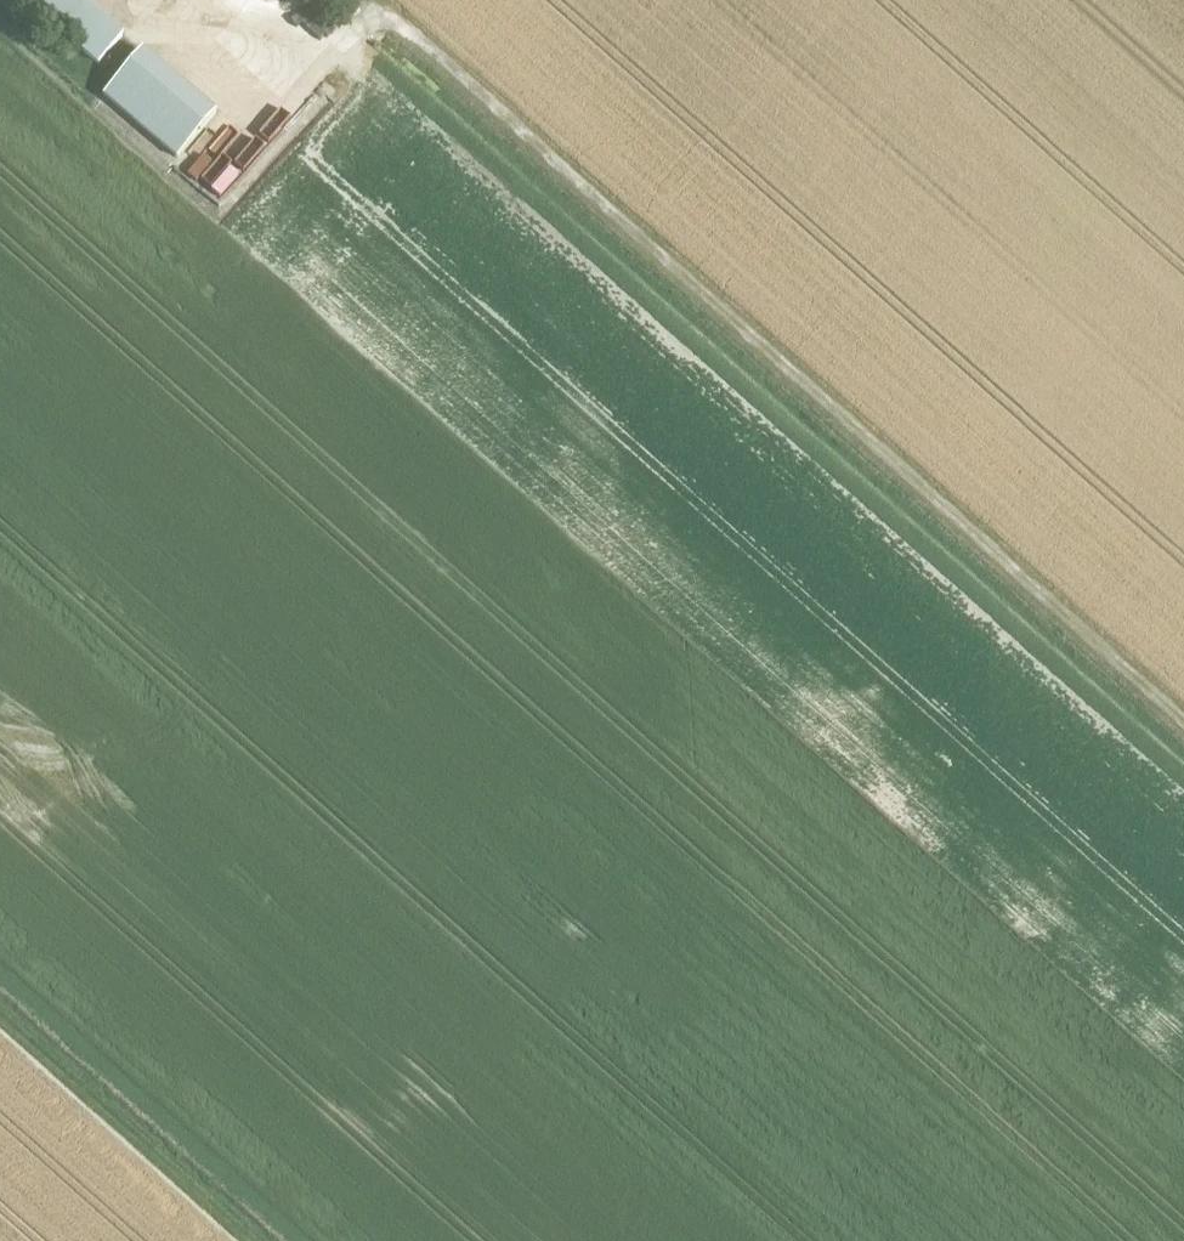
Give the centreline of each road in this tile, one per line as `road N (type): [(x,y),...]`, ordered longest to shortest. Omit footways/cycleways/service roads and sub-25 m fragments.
road 1 (track): [(288,92),(357,30),(392,20),(1183,721)]

